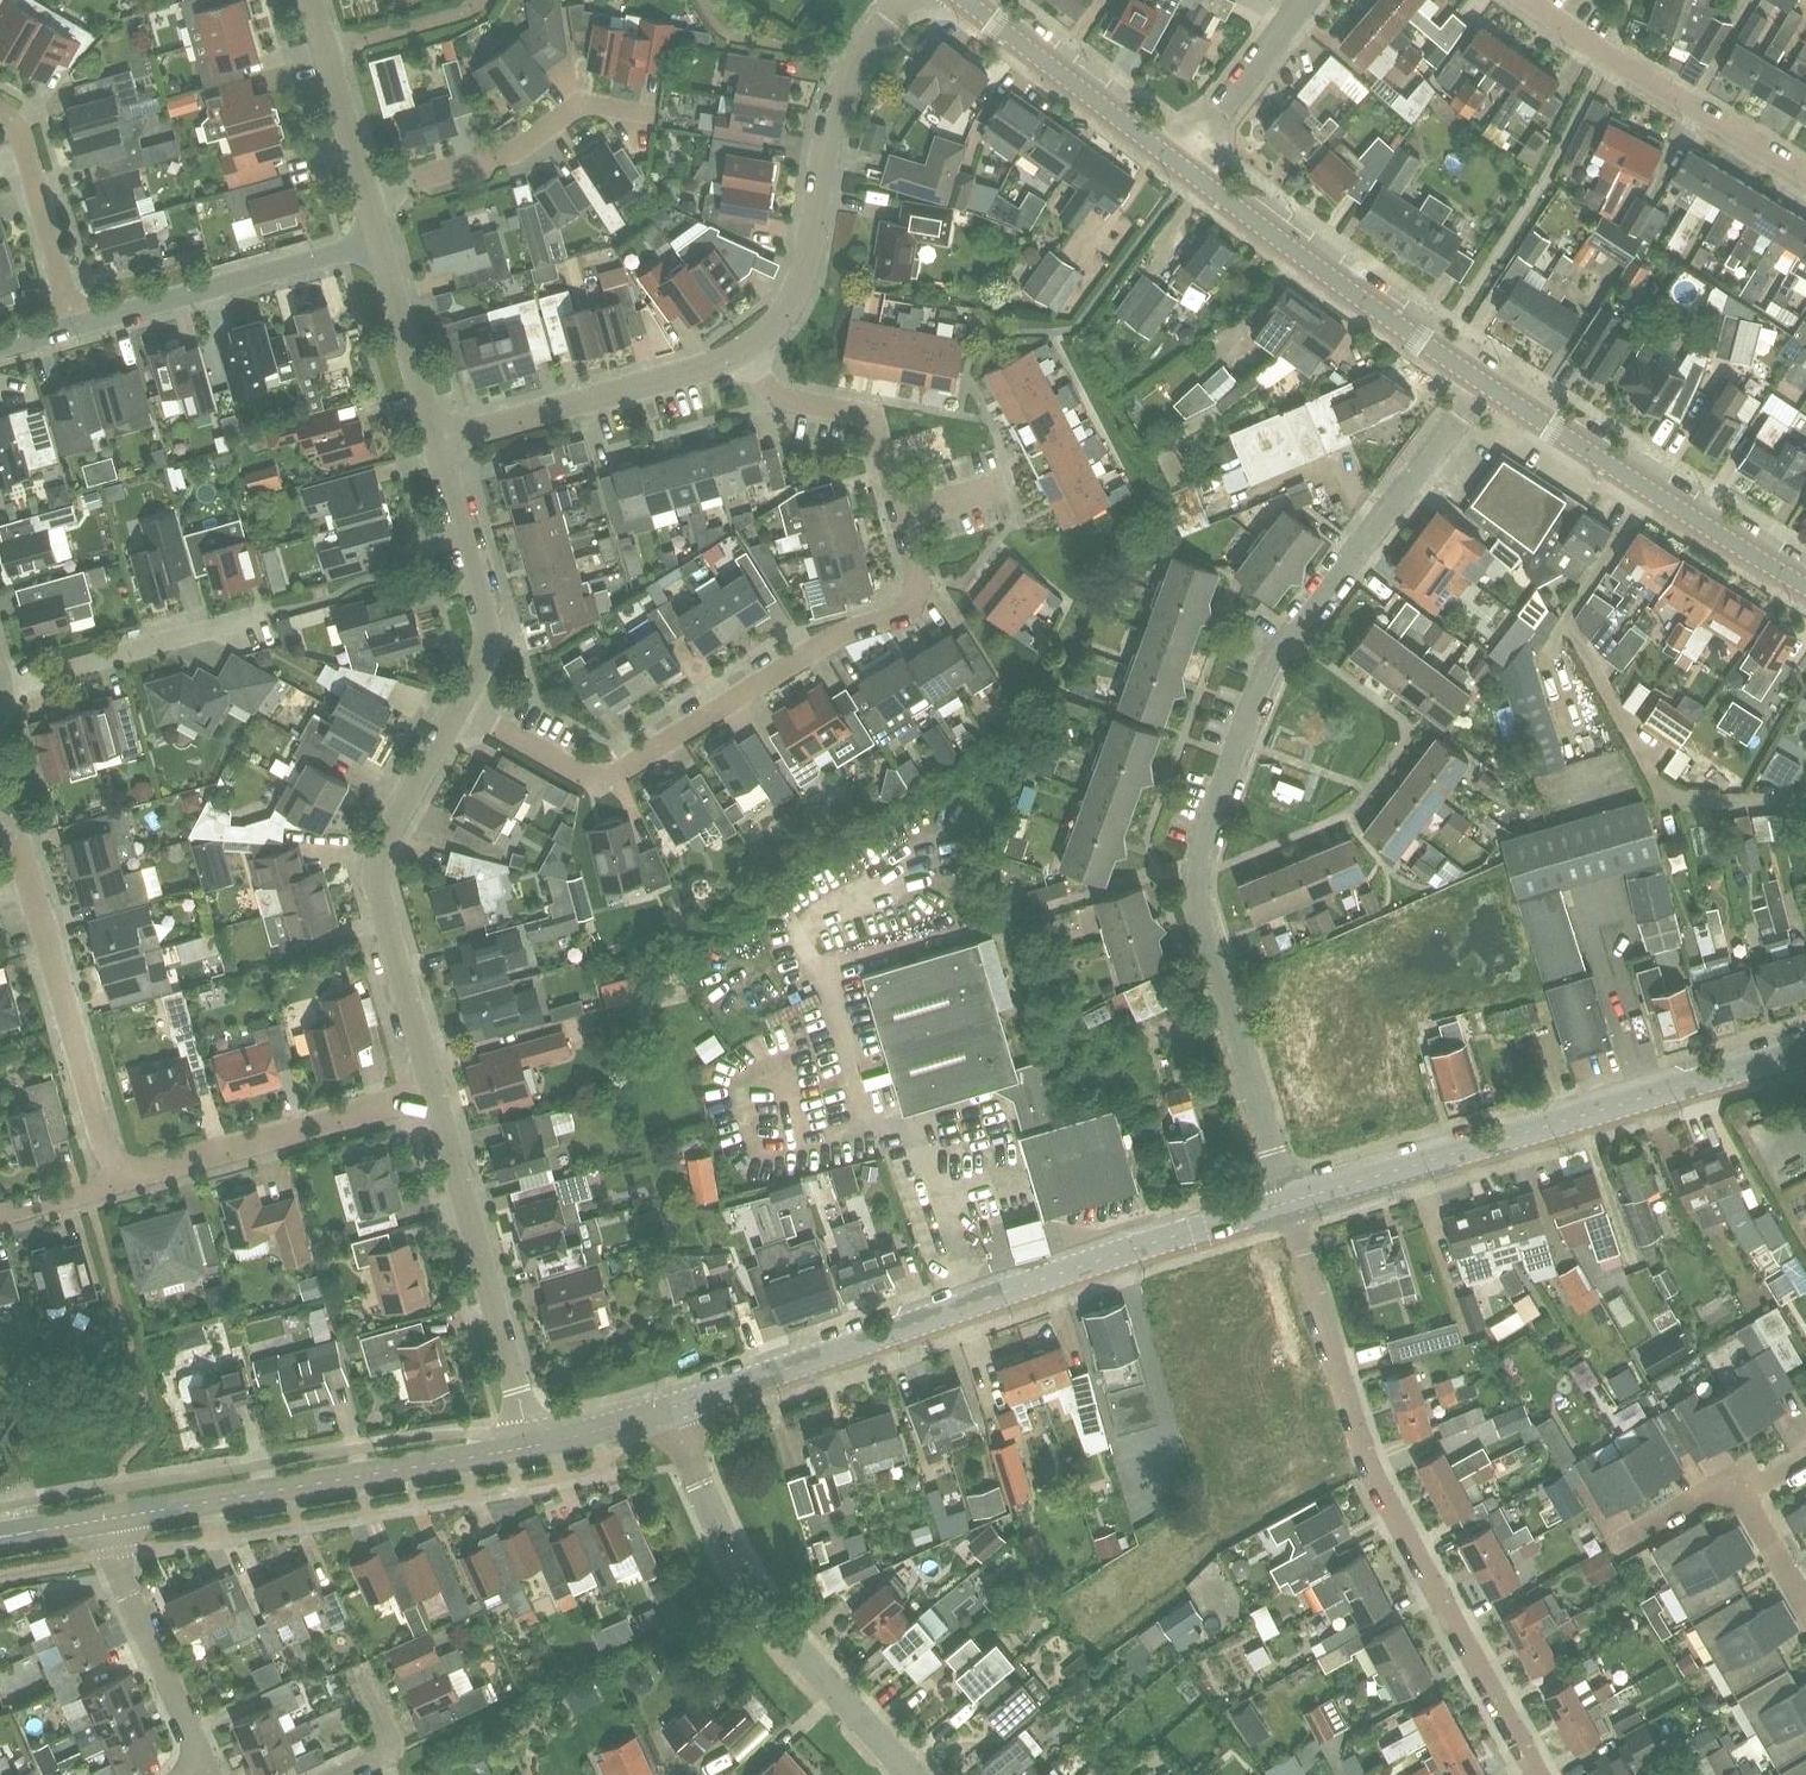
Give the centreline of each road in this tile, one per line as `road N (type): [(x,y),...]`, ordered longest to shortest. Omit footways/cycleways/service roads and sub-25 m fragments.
road 1 (residential): [(1289,1202),(1201,881),(1290,633),(1483,385)]
road 2 (tertiary): [(668,1411),(1136,1247),(1289,1202)]
road 3 (residential): [(1538,1774),(1365,1463),(1289,1202)]
road 4 (residential): [(461,701),(582,772),(619,774),(842,634),(897,619),(913,602),(917,580),(901,516)]
road 5 (tertiary): [(1289,1202),(1805,1050)]
road 6 (residential): [(911,1774),(773,1624),(743,1579),(668,1411)]
road 7 (residential): [(429,1096),(369,864),(461,701)]
road 8 (tertiary): [(114,1521),(528,1450)]
road 9 (residential): [(902,0),(854,63),(839,107),(797,297),(752,351)]
road 10 (tertiary): [(1805,587),(1483,385)]
road 11 (tertiary): [(1483,385),(1177,161)]
road 12 (residential): [(114,1188),(23,861),(0,834)]
road 13 (residential): [(528,1450),(429,1096)]
road 14 (residential): [(114,1188),(429,1096)]
road 15 (residential): [(752,351),(437,441)]
road 16 (residential): [(76,330),(382,240)]
road 17 (residential): [(1805,167),(1537,0)]
road 18 (residential): [(368,192),(515,150),(575,107),(652,114)]
road 19 (residential): [(1805,1603),(1736,1481),(1619,1547)]
road 20 (residential): [(461,701),(486,655),(487,622),(437,441)]
road 21 (tertiary): [(1177,161),(965,0)]
road 22 (residential): [(206,1768),(128,1596),(114,1521)]
road 23 (residential): [(0,686),(254,618)]
road 24 (residential): [(901,516),(883,445),(860,413),(788,399),(752,351)]
road 25 (residential): [(76,330),(15,135),(0,119)]
road 26 (residential): [(437,441),(382,240)]
road 27 (residential): [(1304,0),(1177,161)]
road 28 (residential): [(479,0),(461,14),(329,53)]
road 29 (tertiary): [(528,1450),(668,1411)]
road 30 (residential): [(368,192),(329,53)]
road 31 (residential): [(348,1774),(386,1750),(359,1672)]

